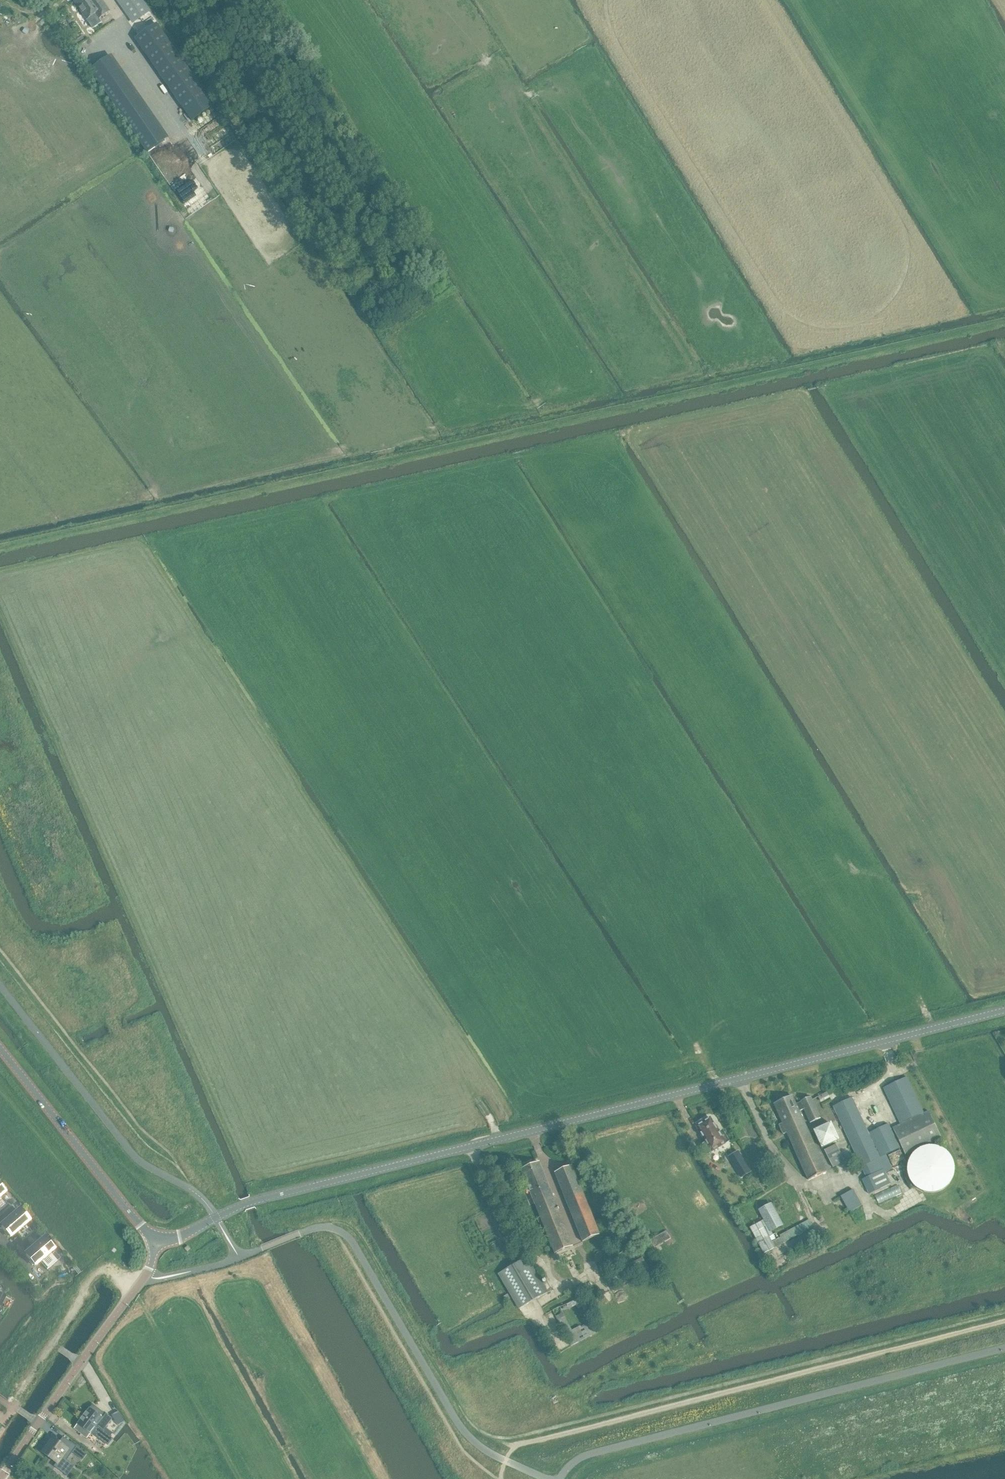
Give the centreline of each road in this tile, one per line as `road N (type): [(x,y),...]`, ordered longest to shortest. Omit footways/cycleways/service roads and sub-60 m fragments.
road 1 (tertiary): [(156,1242),(253,1202),(1004,1010)]
road 2 (track): [(330,1226),(347,1224),(363,1242),(474,1426),(505,1438),(1004,1315)]
road 3 (track): [(0,951),(173,1154),(194,1190)]
road 4 (residential): [(0,1478),(150,1270),(156,1242)]
road 5 (tertiary): [(156,1242),(0,1047)]

